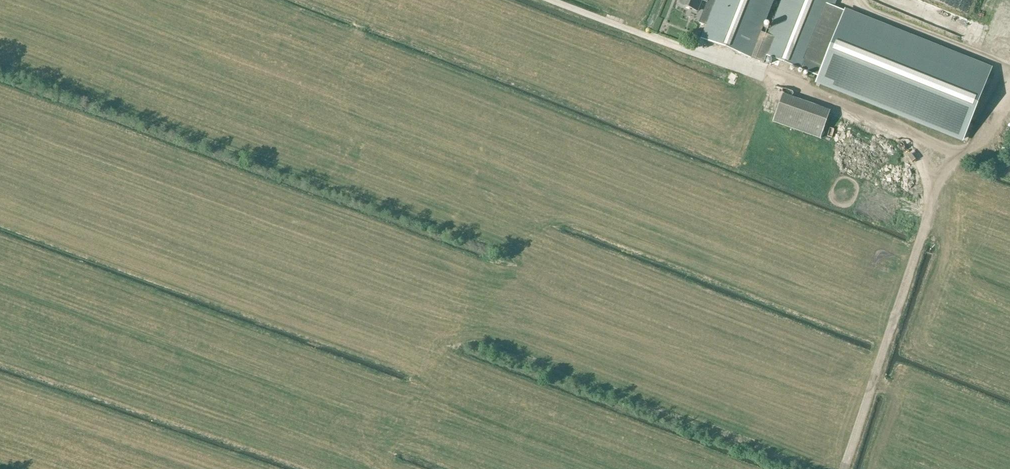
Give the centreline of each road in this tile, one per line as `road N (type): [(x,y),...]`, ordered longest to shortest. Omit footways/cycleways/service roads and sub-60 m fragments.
road 1 (track): [(844,468),(943,146)]

